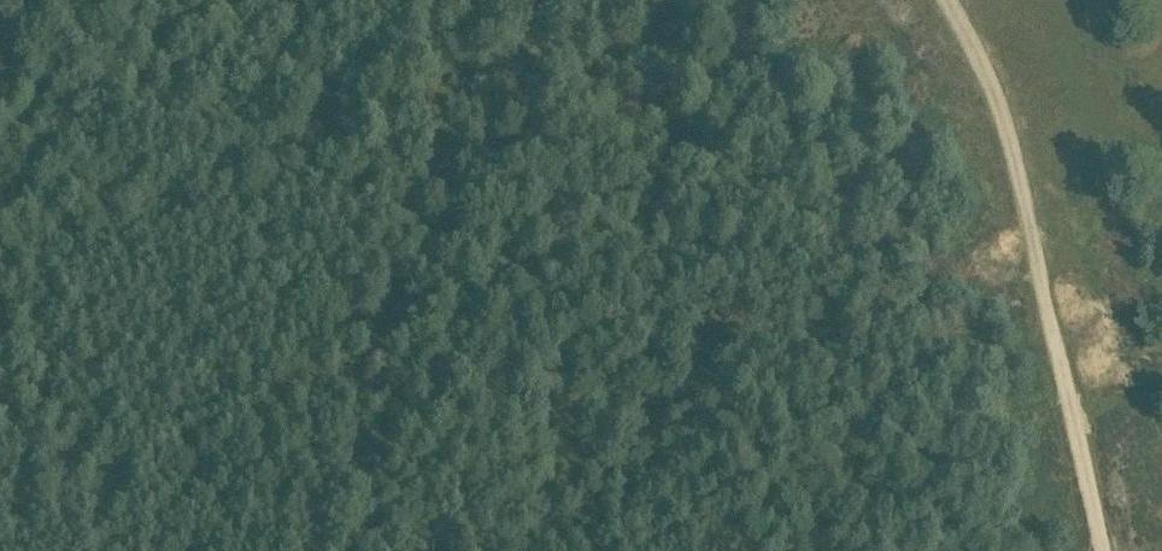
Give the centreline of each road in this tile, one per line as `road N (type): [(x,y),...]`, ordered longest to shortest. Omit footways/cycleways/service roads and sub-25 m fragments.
road 1 (track): [(1102,550),(1005,116),(946,0)]

